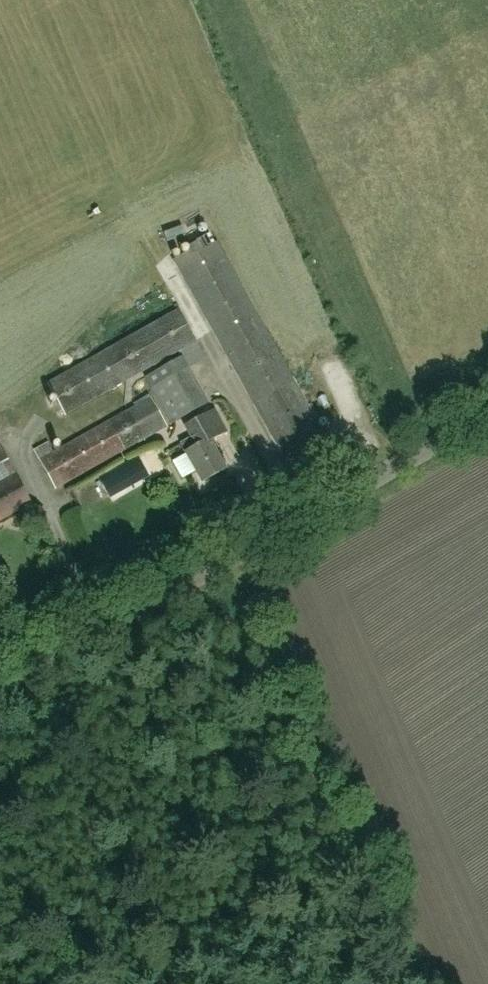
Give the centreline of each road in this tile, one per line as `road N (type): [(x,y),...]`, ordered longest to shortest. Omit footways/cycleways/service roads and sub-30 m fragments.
road 1 (unclassified): [(0,687),(487,417)]
road 2 (track): [(417,983),(235,556)]

